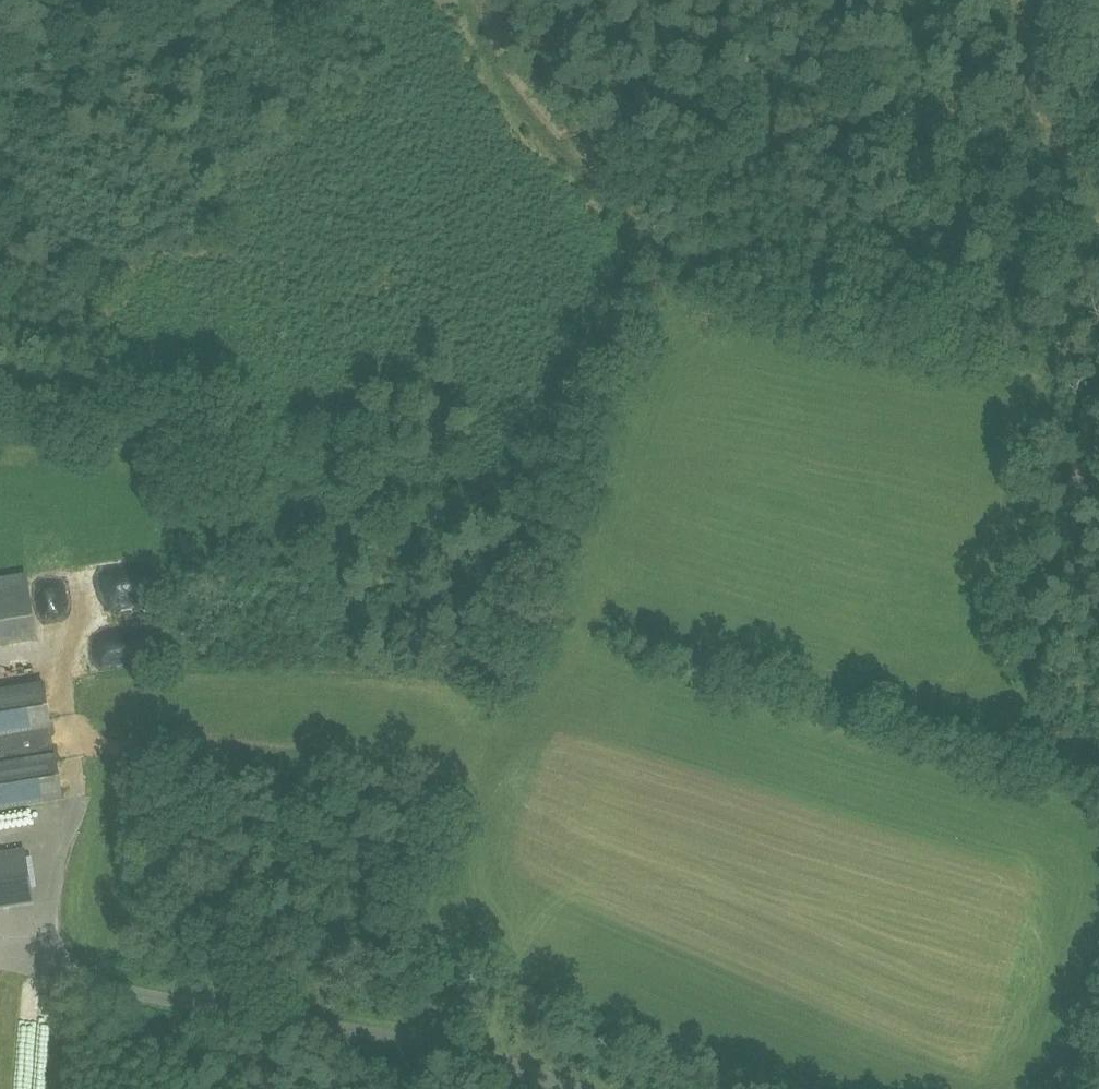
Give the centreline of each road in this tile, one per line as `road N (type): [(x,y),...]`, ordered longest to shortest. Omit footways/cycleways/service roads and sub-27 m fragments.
road 1 (unclassified): [(585,1088),(425,1041),(0,964)]

